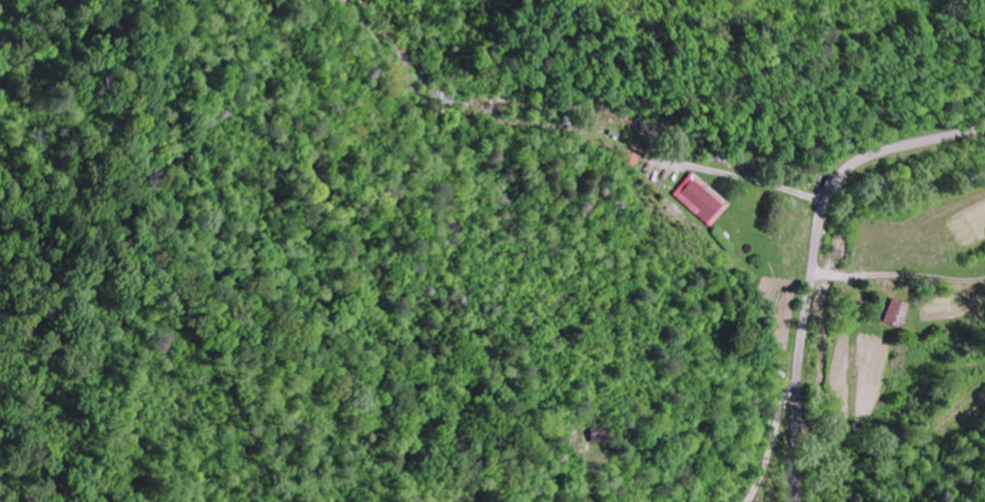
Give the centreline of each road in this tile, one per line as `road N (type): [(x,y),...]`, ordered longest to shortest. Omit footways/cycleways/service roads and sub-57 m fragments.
road 1 (residential): [(817,244),(798,501)]
road 2 (residential): [(710,501),(733,249)]
road 3 (residential): [(840,175),(910,141),(984,123)]

